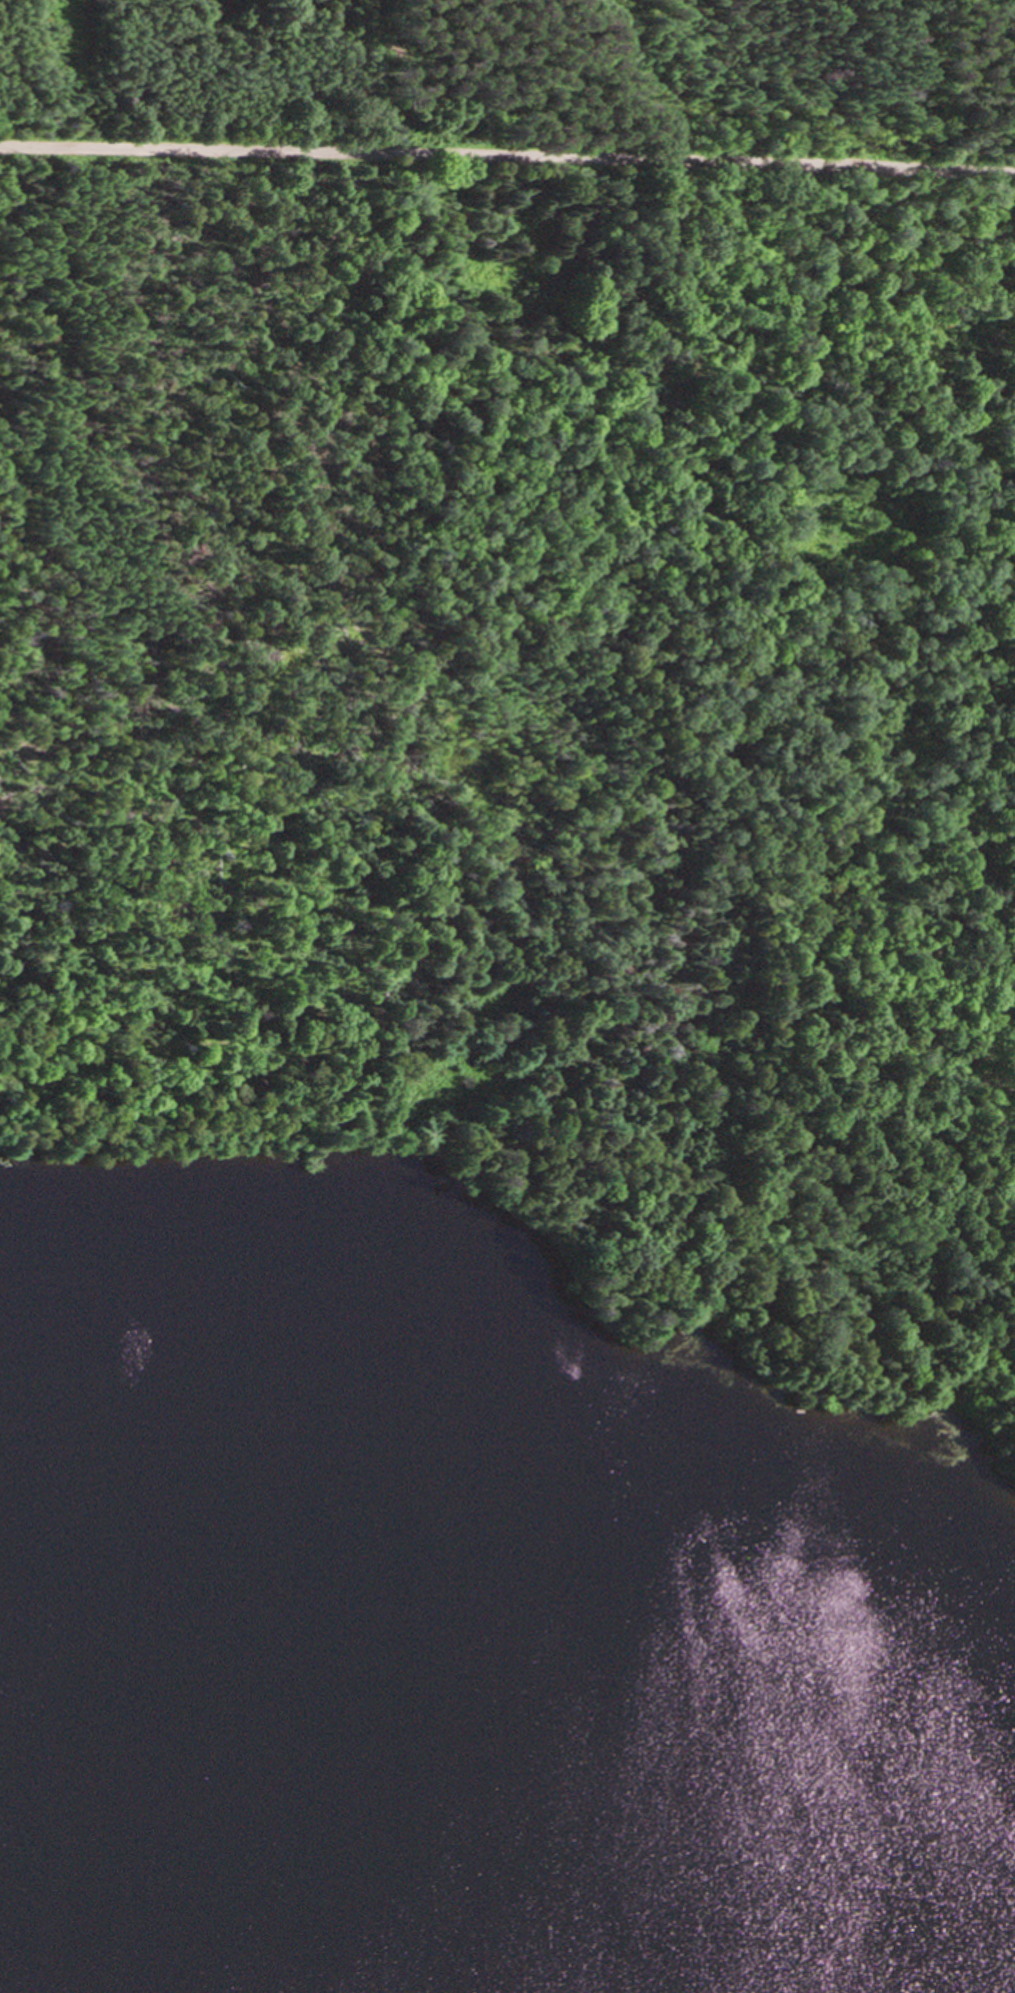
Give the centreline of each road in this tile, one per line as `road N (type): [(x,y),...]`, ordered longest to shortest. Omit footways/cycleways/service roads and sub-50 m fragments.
road 1 (residential): [(1014,170),(0,145)]

